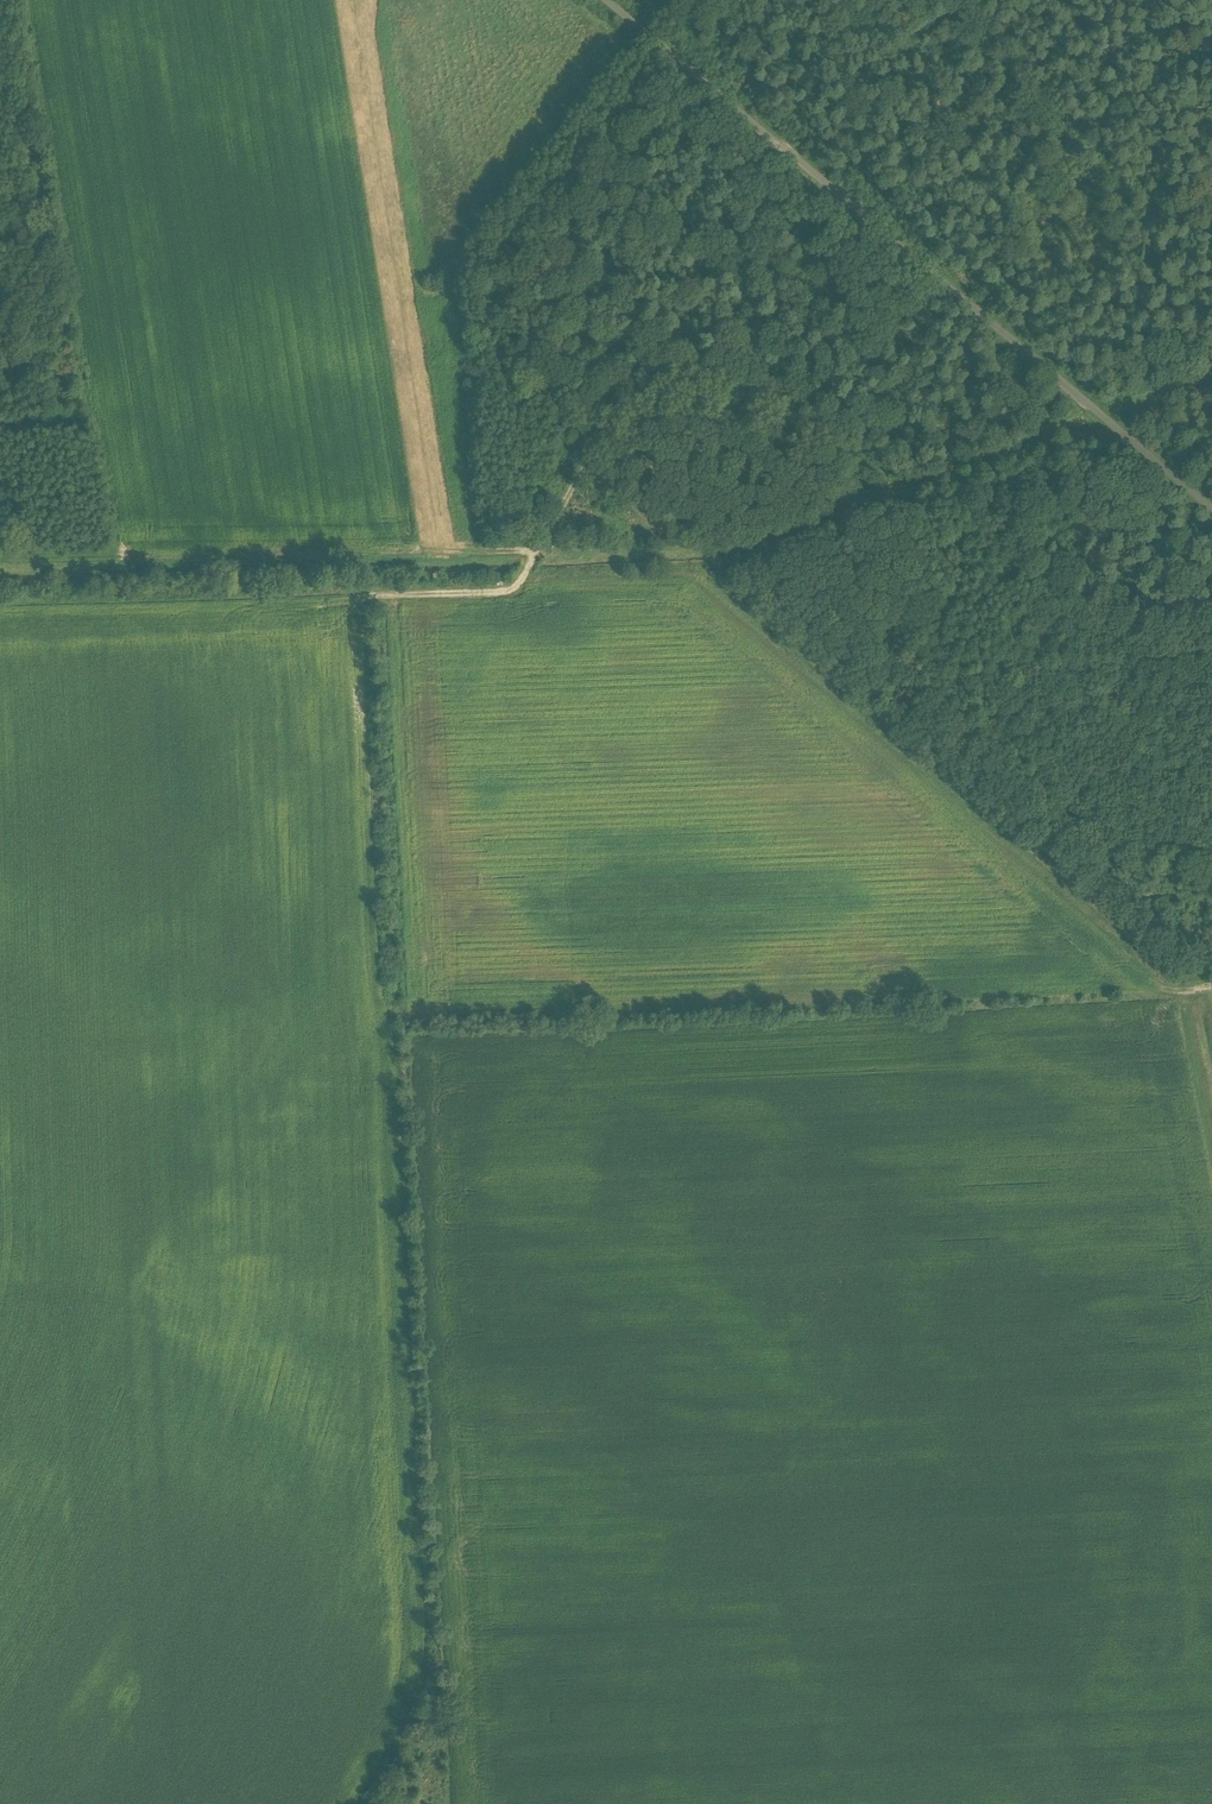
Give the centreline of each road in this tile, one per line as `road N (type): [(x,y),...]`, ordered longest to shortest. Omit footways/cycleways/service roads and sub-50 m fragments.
road 1 (track): [(370,598),(501,593),(518,582),(771,138)]

